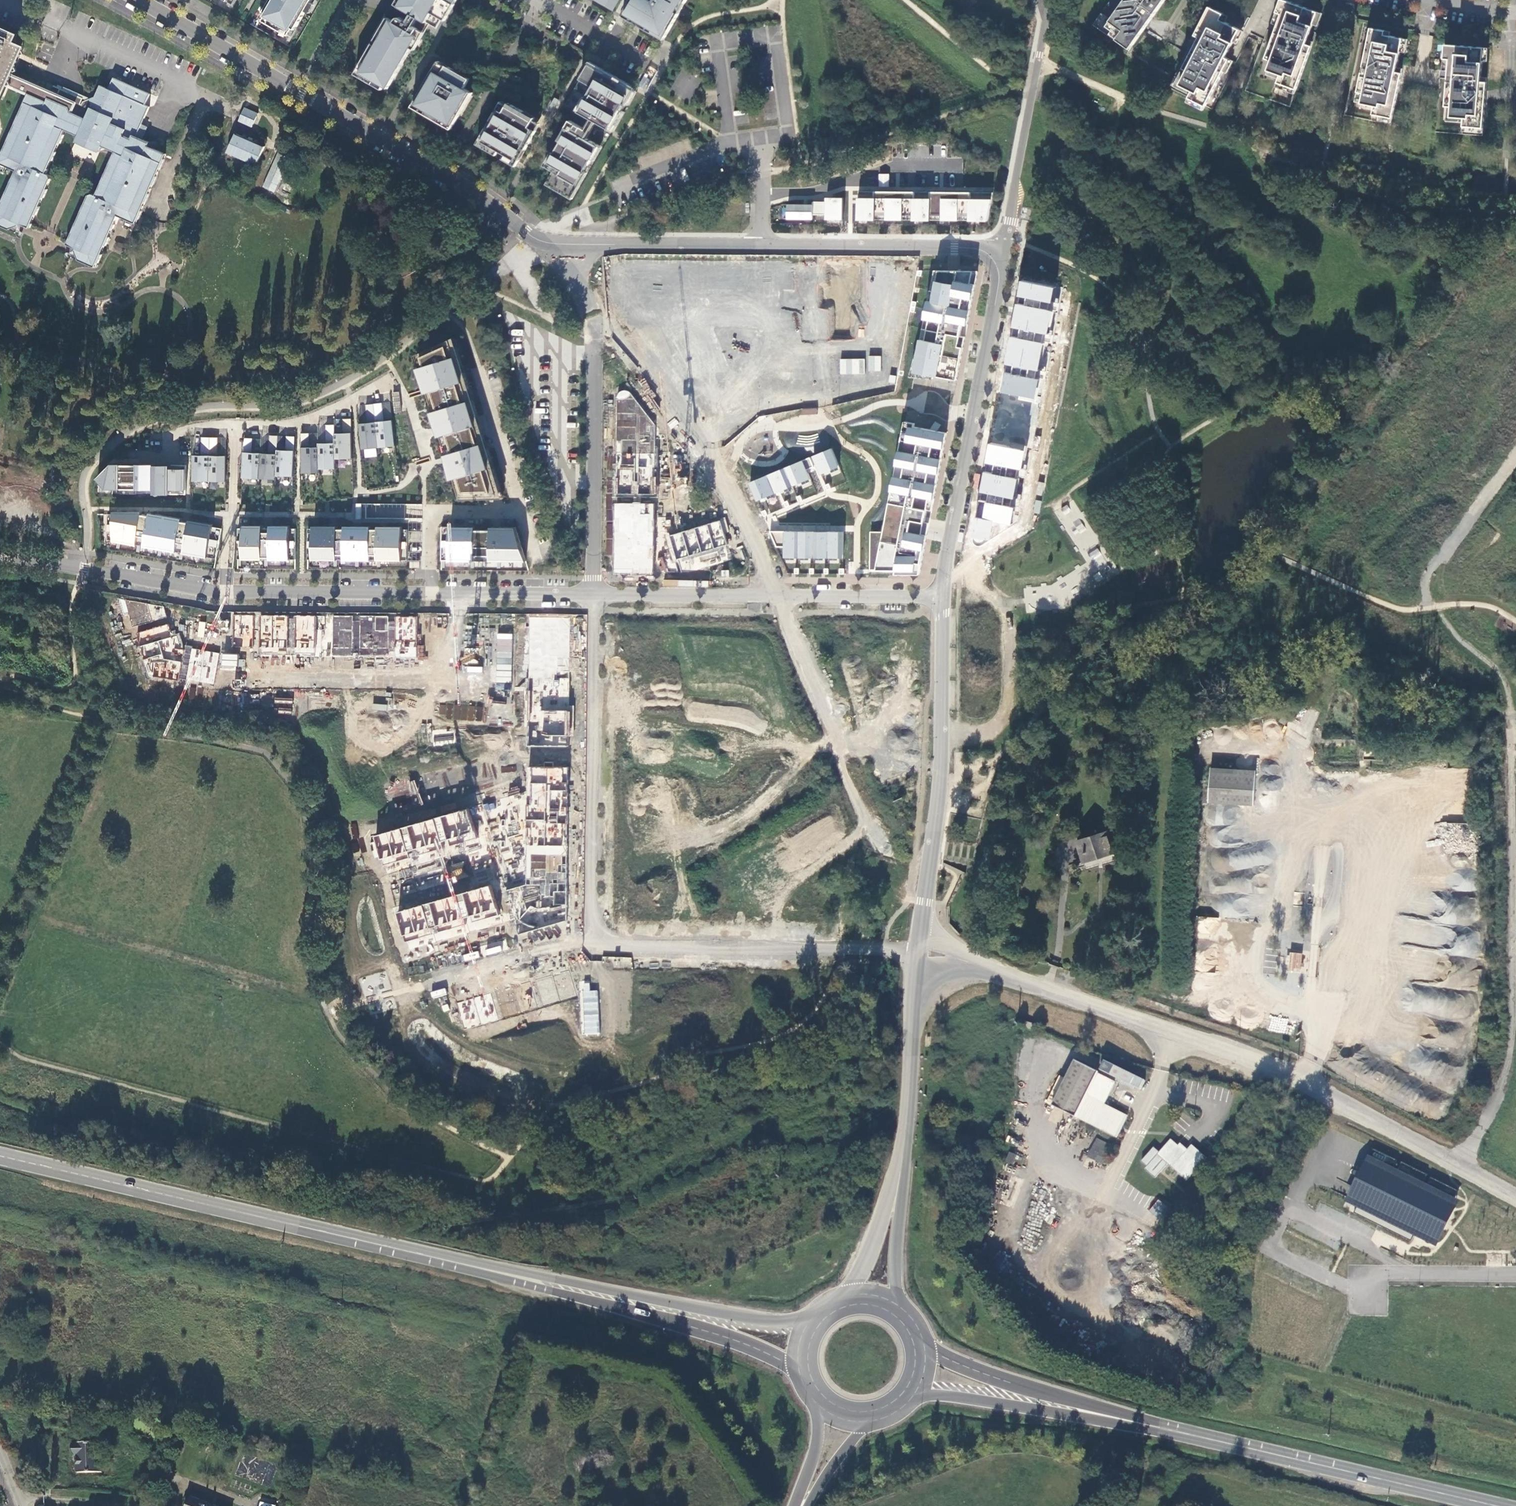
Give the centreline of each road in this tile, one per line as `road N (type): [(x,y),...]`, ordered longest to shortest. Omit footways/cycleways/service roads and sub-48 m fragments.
road 1 (unclassified): [(1515,458),(1431,575),(1428,594),(1430,611),(1508,681),(1515,1012),(1509,1074),(1466,1167)]
road 2 (secondary): [(548,1286),(0,1158)]
road 3 (unclassified): [(1001,974),(1230,1052),(1466,1167)]
road 4 (tertiary): [(132,0),(381,135),(499,208),(539,243)]
road 5 (secondary): [(1117,1421),(1487,1505)]
road 6 (tertiary): [(594,595),(943,600)]
road 7 (residential): [(590,939),(594,595)]
road 8 (tertiary): [(943,600),(998,291),(995,262)]
road 9 (tertiary): [(943,600),(940,767),(920,931)]
road 10 (residential): [(590,939),(917,952)]
road 11 (residential): [(593,311),(729,492),(770,581)]
road 12 (residential): [(594,595),(593,311)]
road 13 (residential): [(425,678),(226,674),(227,590)]
road 14 (secondary): [(548,1286),(748,1347),(805,1376)]
road 15 (secondary): [(815,1323),(767,1323),(548,1286)]
road 16 (residential): [(995,262),(1050,0)]
road 17 (residential): [(761,246),(762,195),(814,191),(892,165),(959,165)]
road 18 (tertiary): [(995,262),(967,248),(761,246)]
road 19 (tertiary): [(0,552),(227,590)]
road 20 (tertiary): [(914,971),(894,1200)]
road 21 (tertiary): [(761,246),(539,243)]
road 22 (secondary): [(1117,1421),(988,1378),(925,1348)]
road 23 (secondary): [(917,1392),(1117,1421)]
road 24 (tertiary): [(227,590),(427,595)]
road 25 (residential): [(424,984),(590,939)]
road 26 (tertiary): [(427,595),(594,595)]
road 27 (residential): [(541,4),(647,65)]

